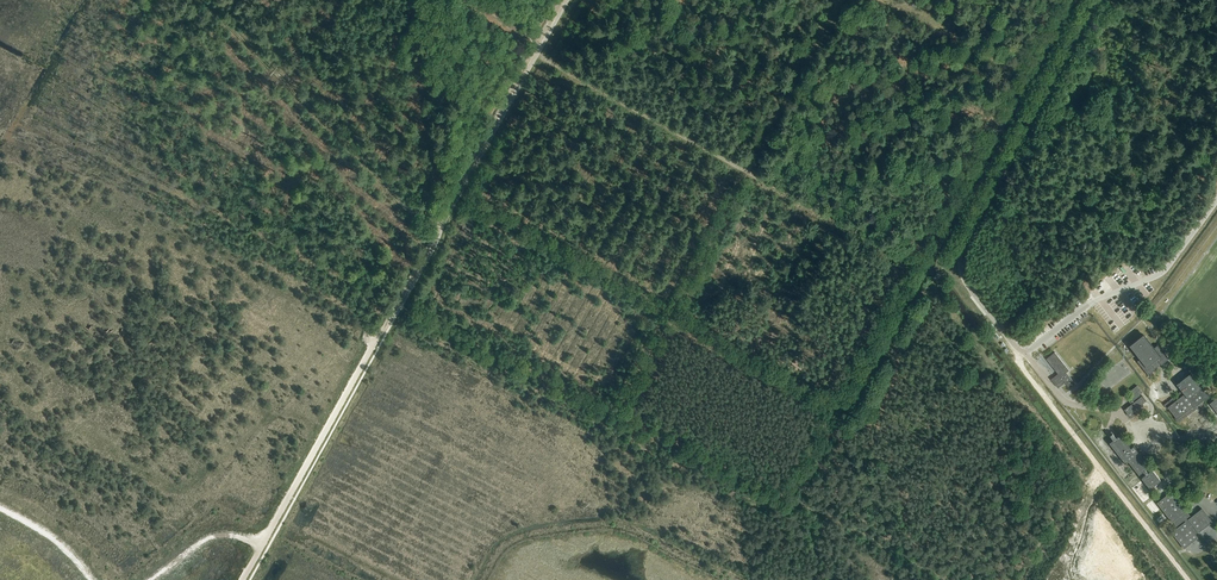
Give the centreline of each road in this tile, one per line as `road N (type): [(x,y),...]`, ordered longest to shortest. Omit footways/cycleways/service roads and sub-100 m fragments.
road 1 (track): [(894,303),(784,496),(402,307),(564,0)]
road 2 (track): [(615,413),(839,0)]
road 3 (track): [(535,53),(917,261)]
road 4 (track): [(837,404),(461,193)]
road 5 (unclassified): [(1098,0),(963,252),(967,283),(1026,354)]
road 6 (track): [(1059,0),(894,303)]
road 7 (track): [(451,212),(408,212),(204,0)]
road 8 (track): [(1189,579),(1028,375),(1011,341)]
road 9 (track): [(892,0),(1026,75)]

